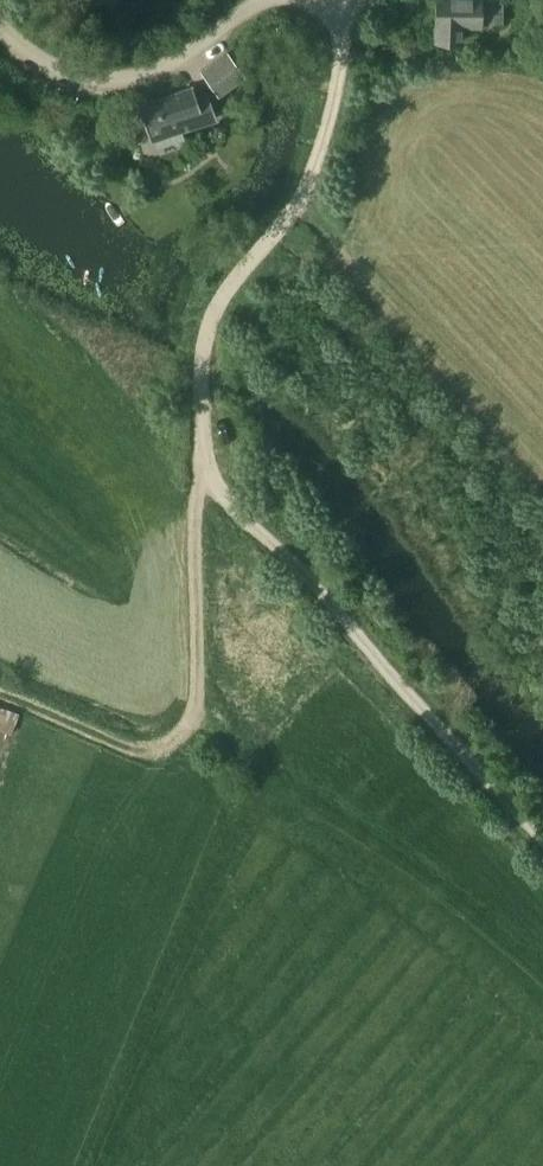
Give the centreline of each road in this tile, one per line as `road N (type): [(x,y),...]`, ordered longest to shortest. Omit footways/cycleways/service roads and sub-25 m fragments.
road 1 (track): [(342,0),(311,176),(206,328),(200,470)]
road 2 (track): [(200,470),(542,840)]
road 3 (track): [(200,470),(192,672),(179,733),(162,750),(131,746),(0,698)]
road 4 (unclassified): [(0,27),(74,78),(117,81),(178,58),(263,0)]

